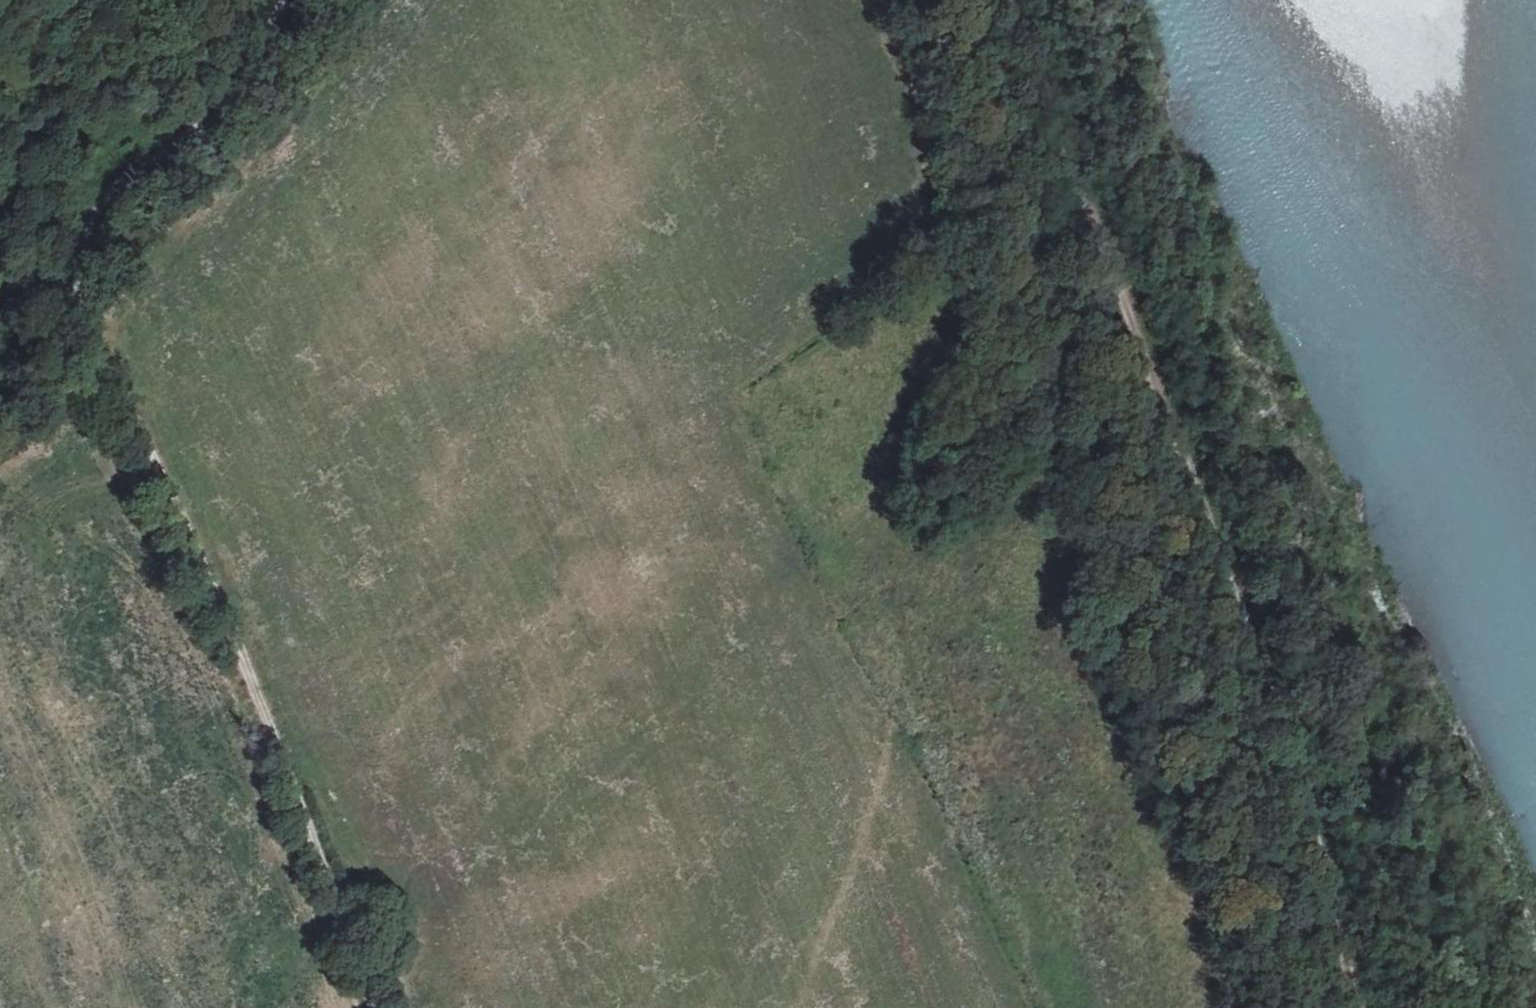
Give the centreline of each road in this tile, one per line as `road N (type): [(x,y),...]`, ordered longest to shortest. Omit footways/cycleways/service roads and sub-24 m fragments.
road 1 (track): [(288,0),(208,119),(140,168),(103,208),(86,273),(103,342),(267,709),(380,1007)]
road 2 (track): [(1362,1007),(1311,834),(1071,132),(1018,0)]

